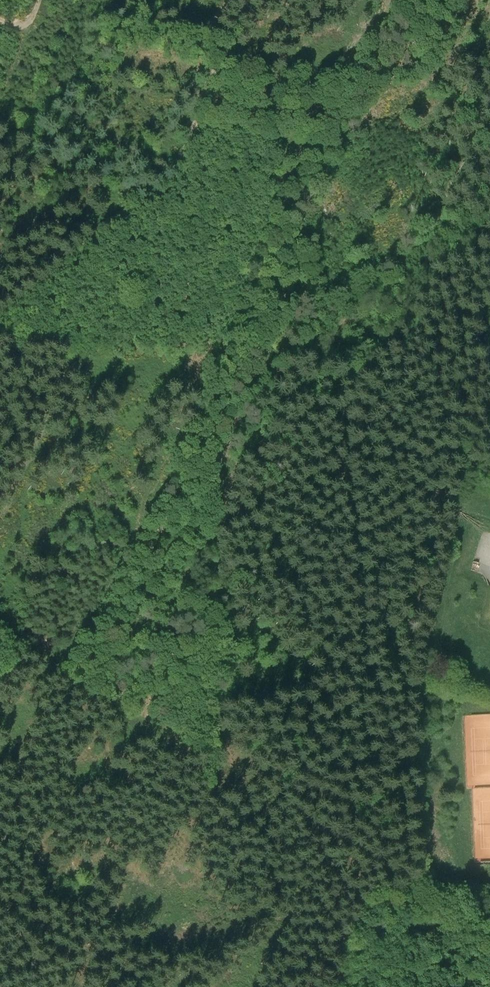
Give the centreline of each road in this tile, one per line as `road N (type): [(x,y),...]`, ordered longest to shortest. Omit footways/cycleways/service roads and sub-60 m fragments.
road 1 (track): [(371,683),(346,474),(353,378),(384,299),(444,211),(448,183),(489,129)]
road 2 (track): [(244,0),(167,183),(104,223),(0,314)]
road 3 (track): [(476,986),(409,888),(400,801),(371,683)]
road 4 (track): [(151,724),(0,638)]

